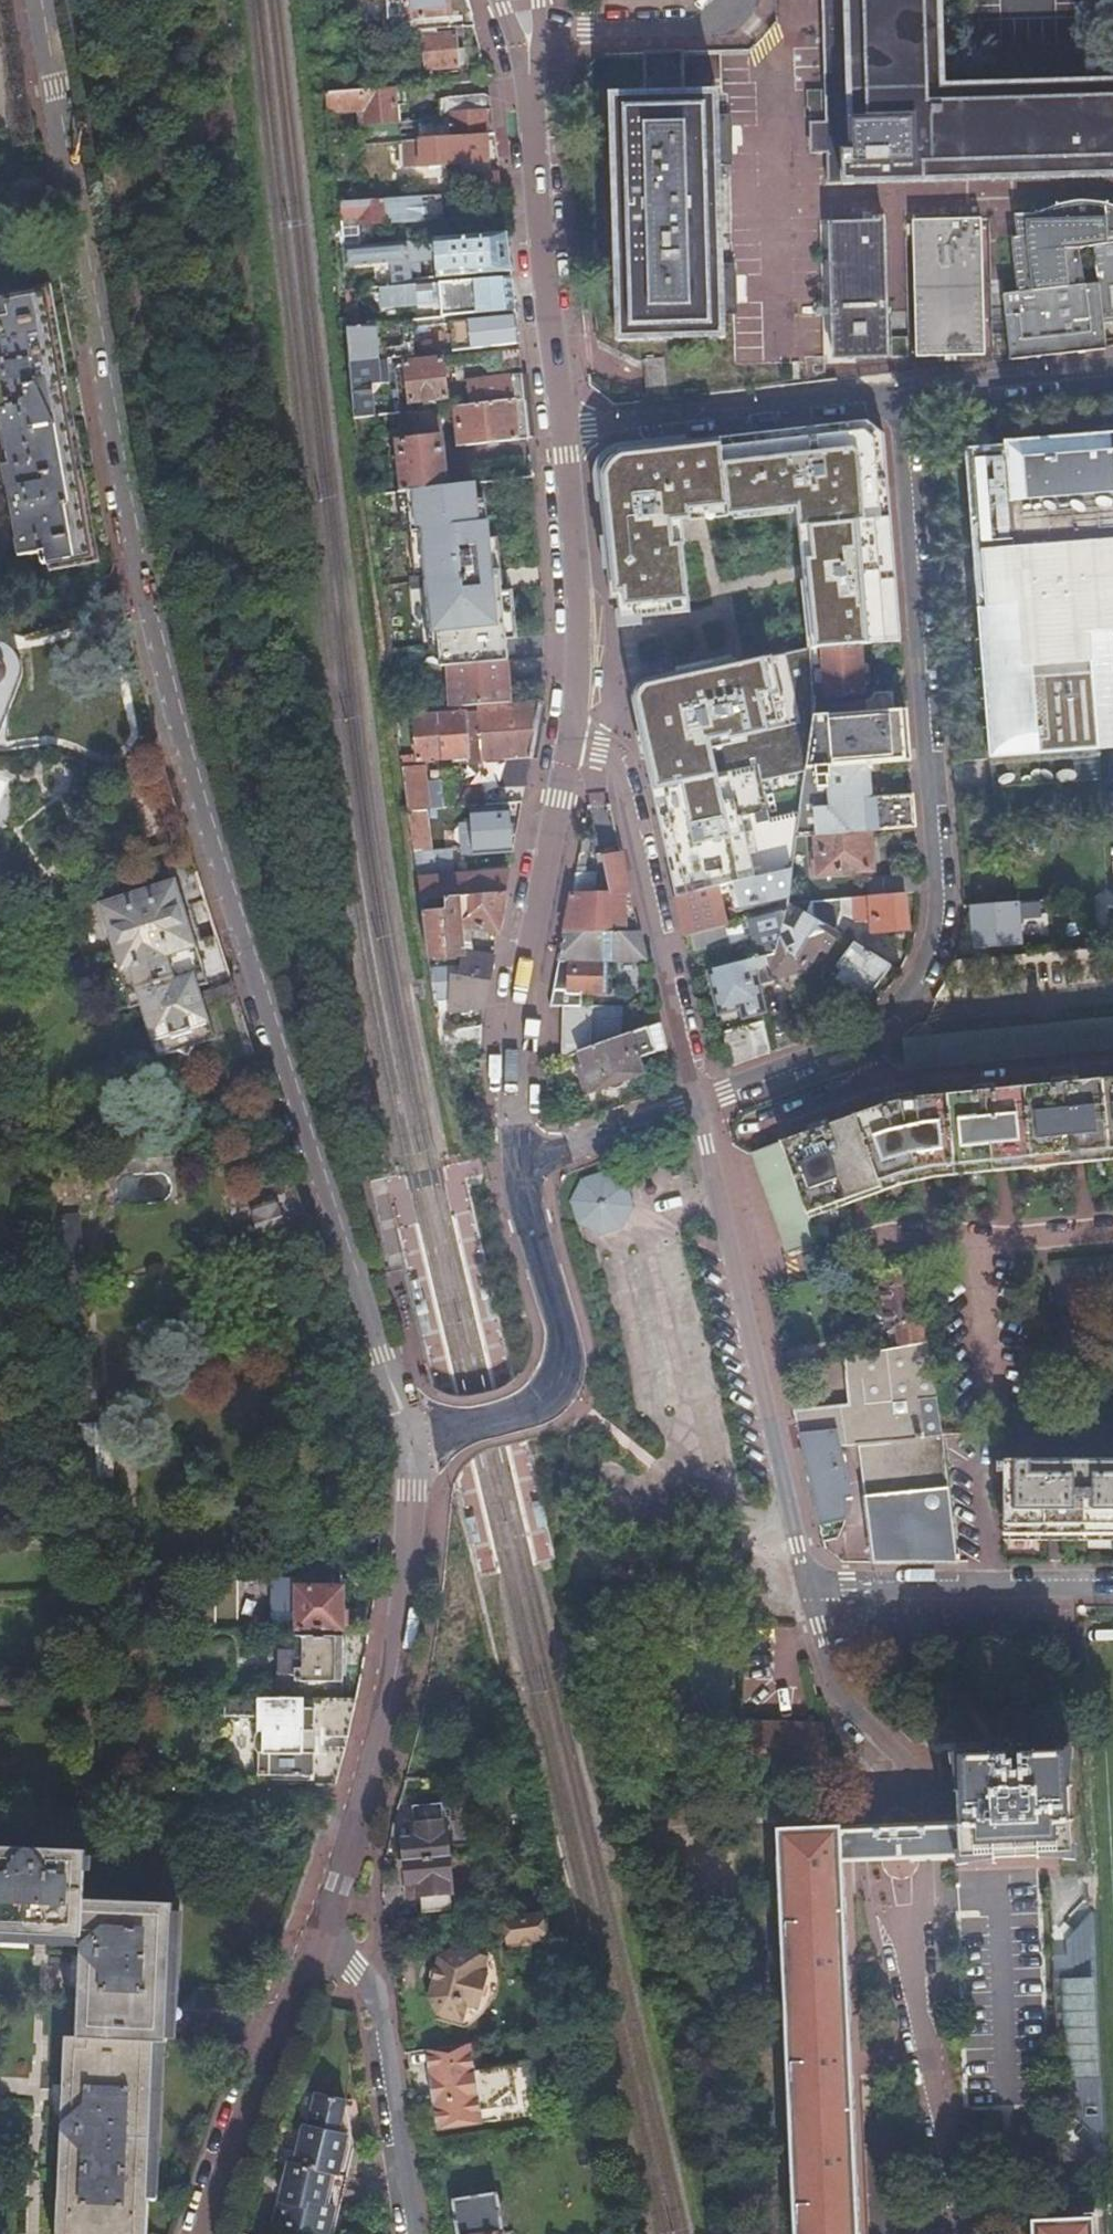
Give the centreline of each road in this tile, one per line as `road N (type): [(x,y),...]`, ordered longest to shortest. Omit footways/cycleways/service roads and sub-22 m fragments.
road 1 (residential): [(414,1435),(195,818),(110,471),(39,0)]
road 2 (residential): [(906,393),(936,915),(912,983),(884,1026),(694,1104)]
road 3 (residential): [(414,1435),(404,1618),(383,1735),(319,1946)]
road 4 (residential): [(806,1590),(694,1104)]
road 5 (residential): [(518,1165),(514,1042),(568,748)]
road 6 (residential): [(694,1104),(672,1027),(626,776),(598,756),(568,748)]
road 7 (residential): [(563,429),(524,32)]
road 8 (residential): [(414,1435),(527,1414),(557,1389),(564,1347),(518,1165)]
road 9 (residential): [(563,429),(906,393)]
road 10 (residential): [(568,748),(580,631),(563,429)]
road 11 (residential): [(319,1946),(376,2009),(403,2233)]
road 12 (residential): [(962,2233),(906,1928)]
road 13 (residential): [(319,1946),(235,2145),(211,2233)]
road 14 (residential): [(1112,1589),(806,1590)]
road 15 (residential): [(524,32),(696,27),(737,0)]
road 16 (residential): [(911,1769),(838,1699),(806,1590)]
road 17 (residential): [(906,393),(1112,372)]
road 18 (residential): [(694,1104),(518,1165)]
road 19 (residential): [(911,1769),(872,1823),(876,1876),(906,1928)]
road 20 (residential): [(906,1928),(923,1880),(911,1769)]

